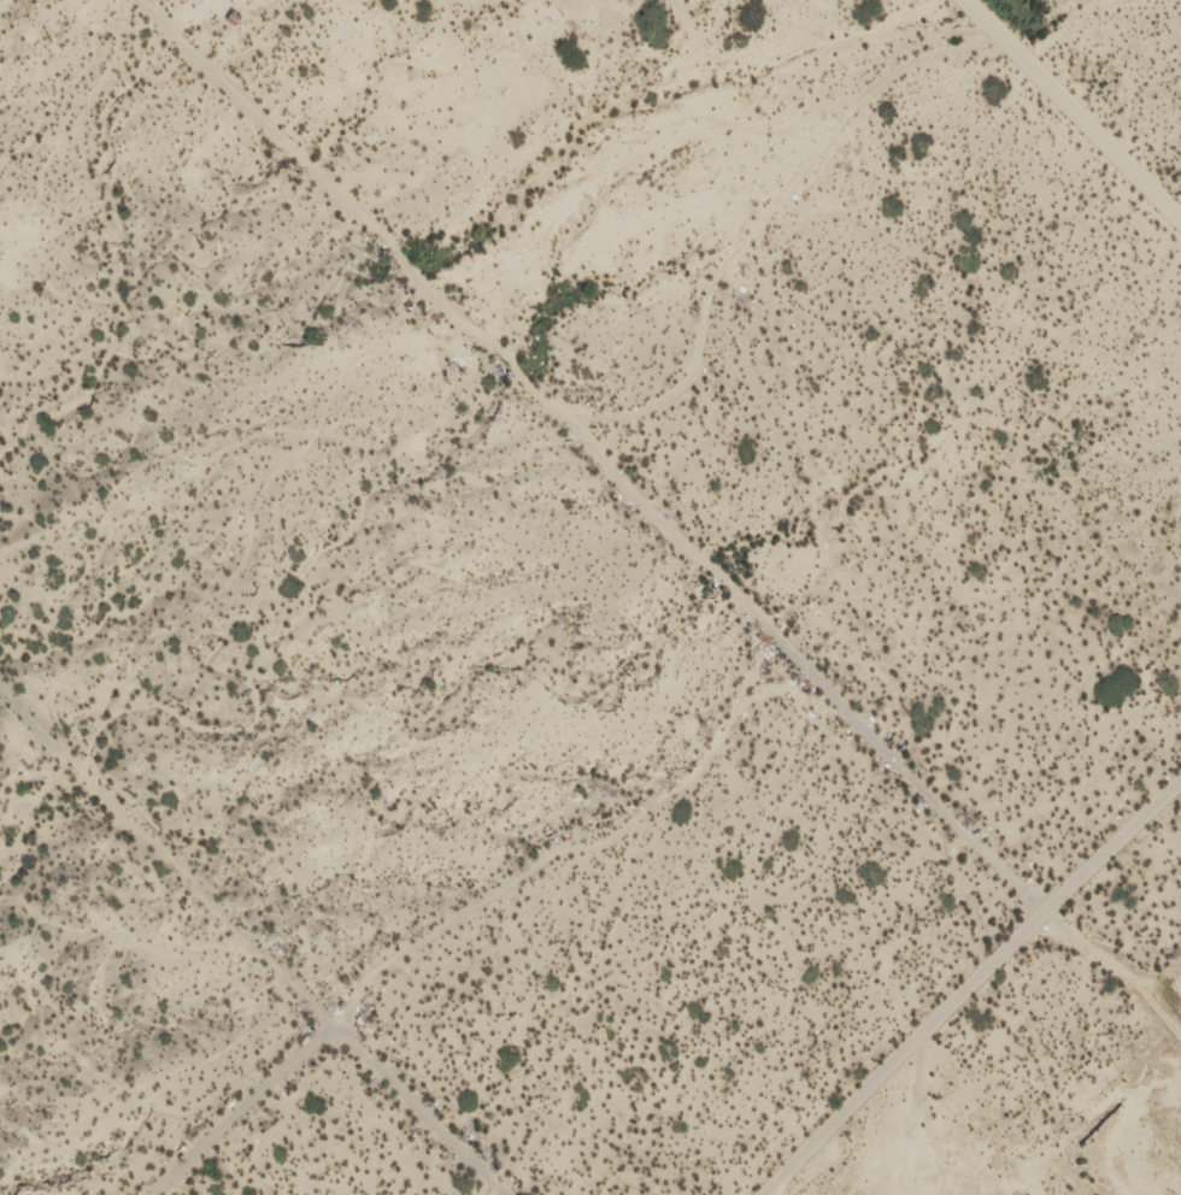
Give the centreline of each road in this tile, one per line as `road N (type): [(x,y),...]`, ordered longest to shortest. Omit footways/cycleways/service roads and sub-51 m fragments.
road 1 (residential): [(1180,791),(770,1194)]
road 2 (residential): [(1180,226),(956,0)]

